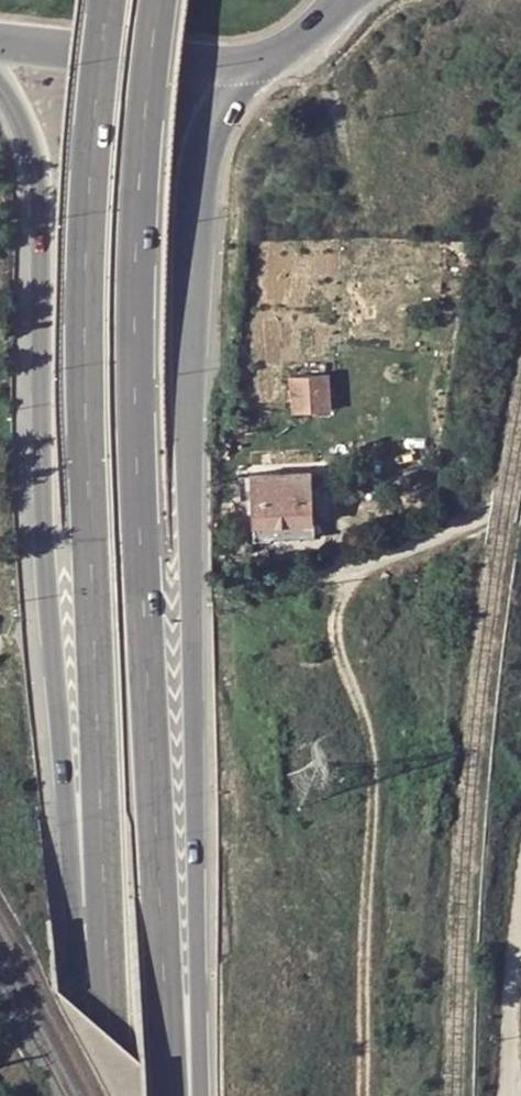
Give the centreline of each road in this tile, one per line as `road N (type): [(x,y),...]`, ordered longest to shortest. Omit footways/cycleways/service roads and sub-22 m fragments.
road 1 (trunk): [(170,1095),(135,422),(135,261),(158,0)]
road 2 (trunk): [(174,1095),(194,790),(187,408),(199,171),(208,129),(259,61)]
road 3 (trunk): [(108,0),(85,276),(104,906)]
road 4 (trunk): [(0,79),(31,146),(38,187),(47,602),(104,906)]
road 5 (secondary): [(0,41),(235,66),(259,61)]
road 6 (trunk): [(104,906),(113,1095)]
road 7 (unclassified): [(520,956),(510,1095)]

